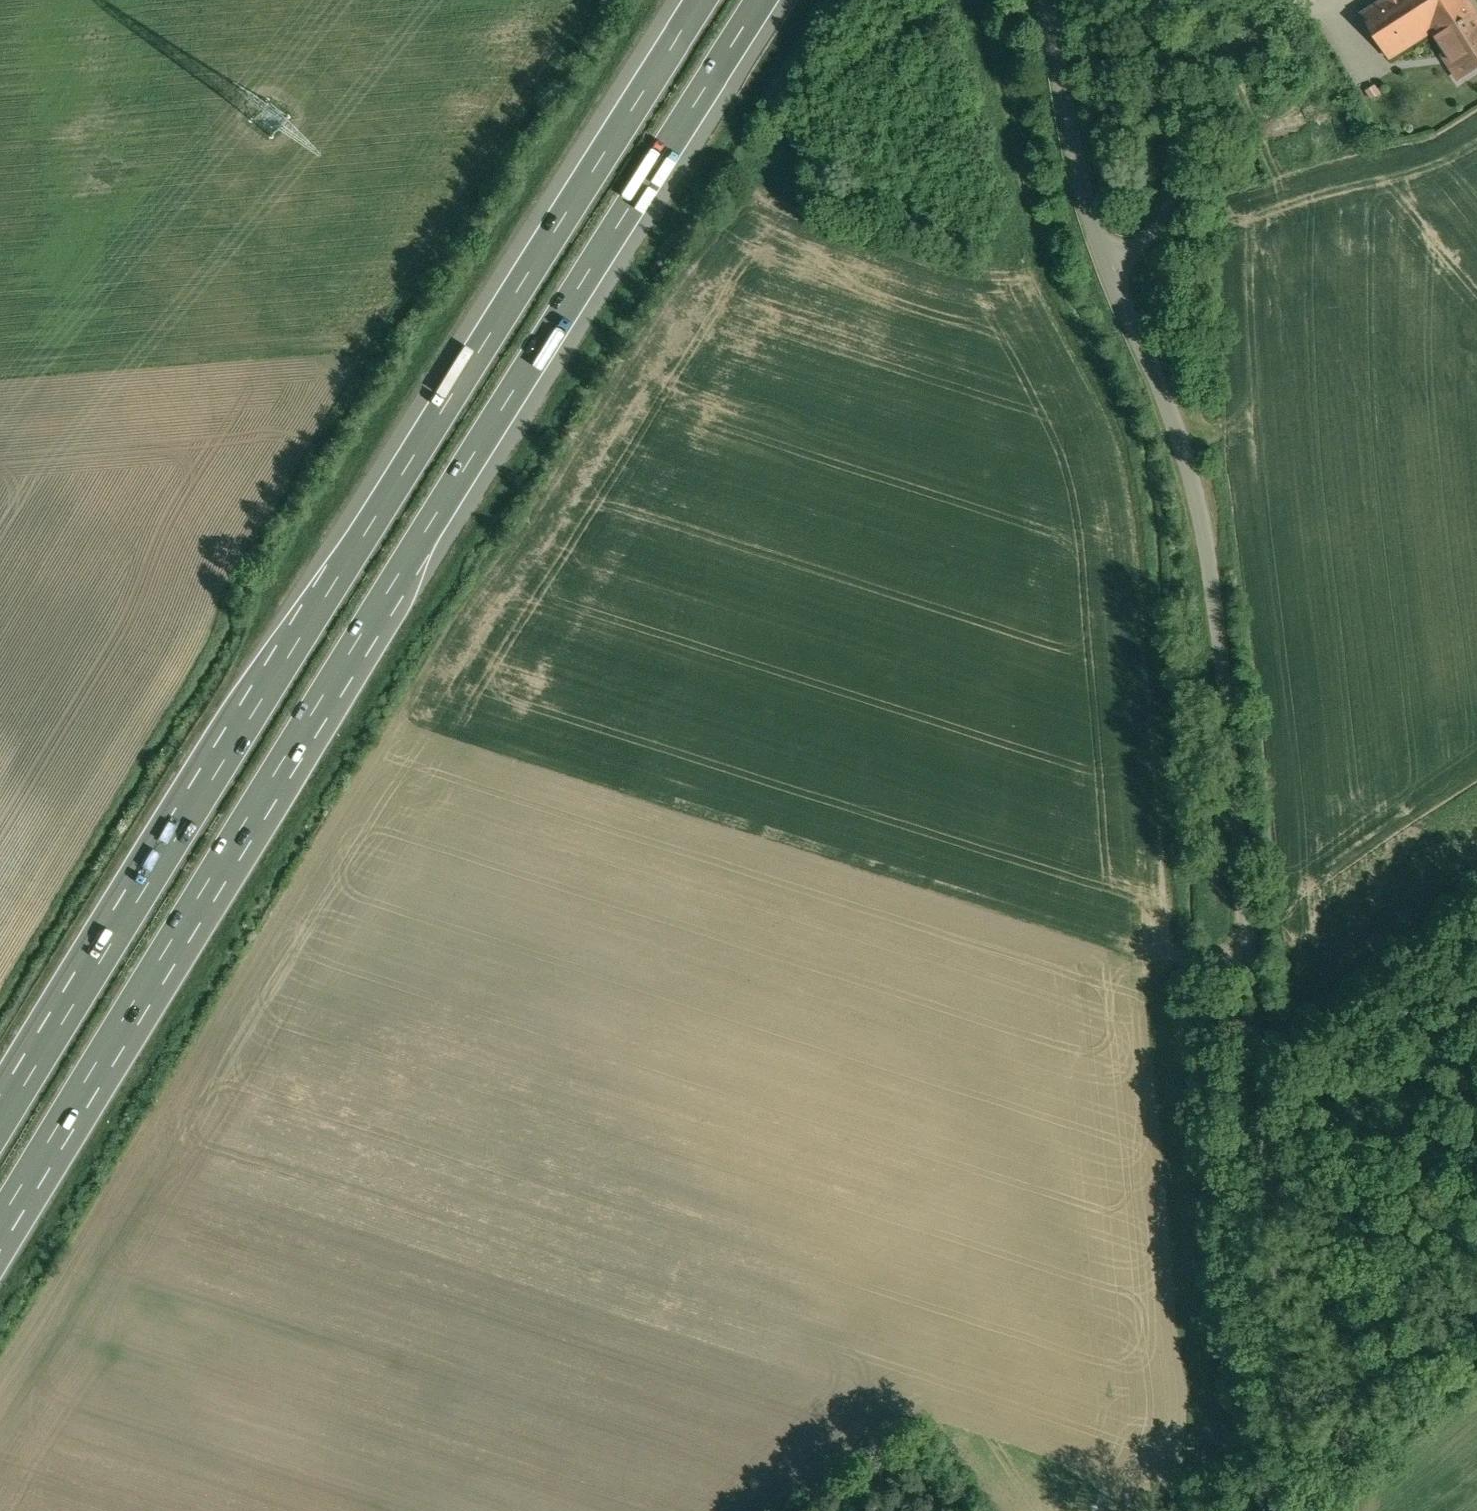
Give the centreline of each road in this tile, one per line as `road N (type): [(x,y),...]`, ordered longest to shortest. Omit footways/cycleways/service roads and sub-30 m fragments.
road 1 (unclassified): [(1284,1510),(1217,594),(1196,490),(1090,209),(1050,0)]
road 2 (motorway): [(0,1228),(496,424),(771,0)]
road 3 (motorway): [(691,0),(439,390),(0,1103)]

